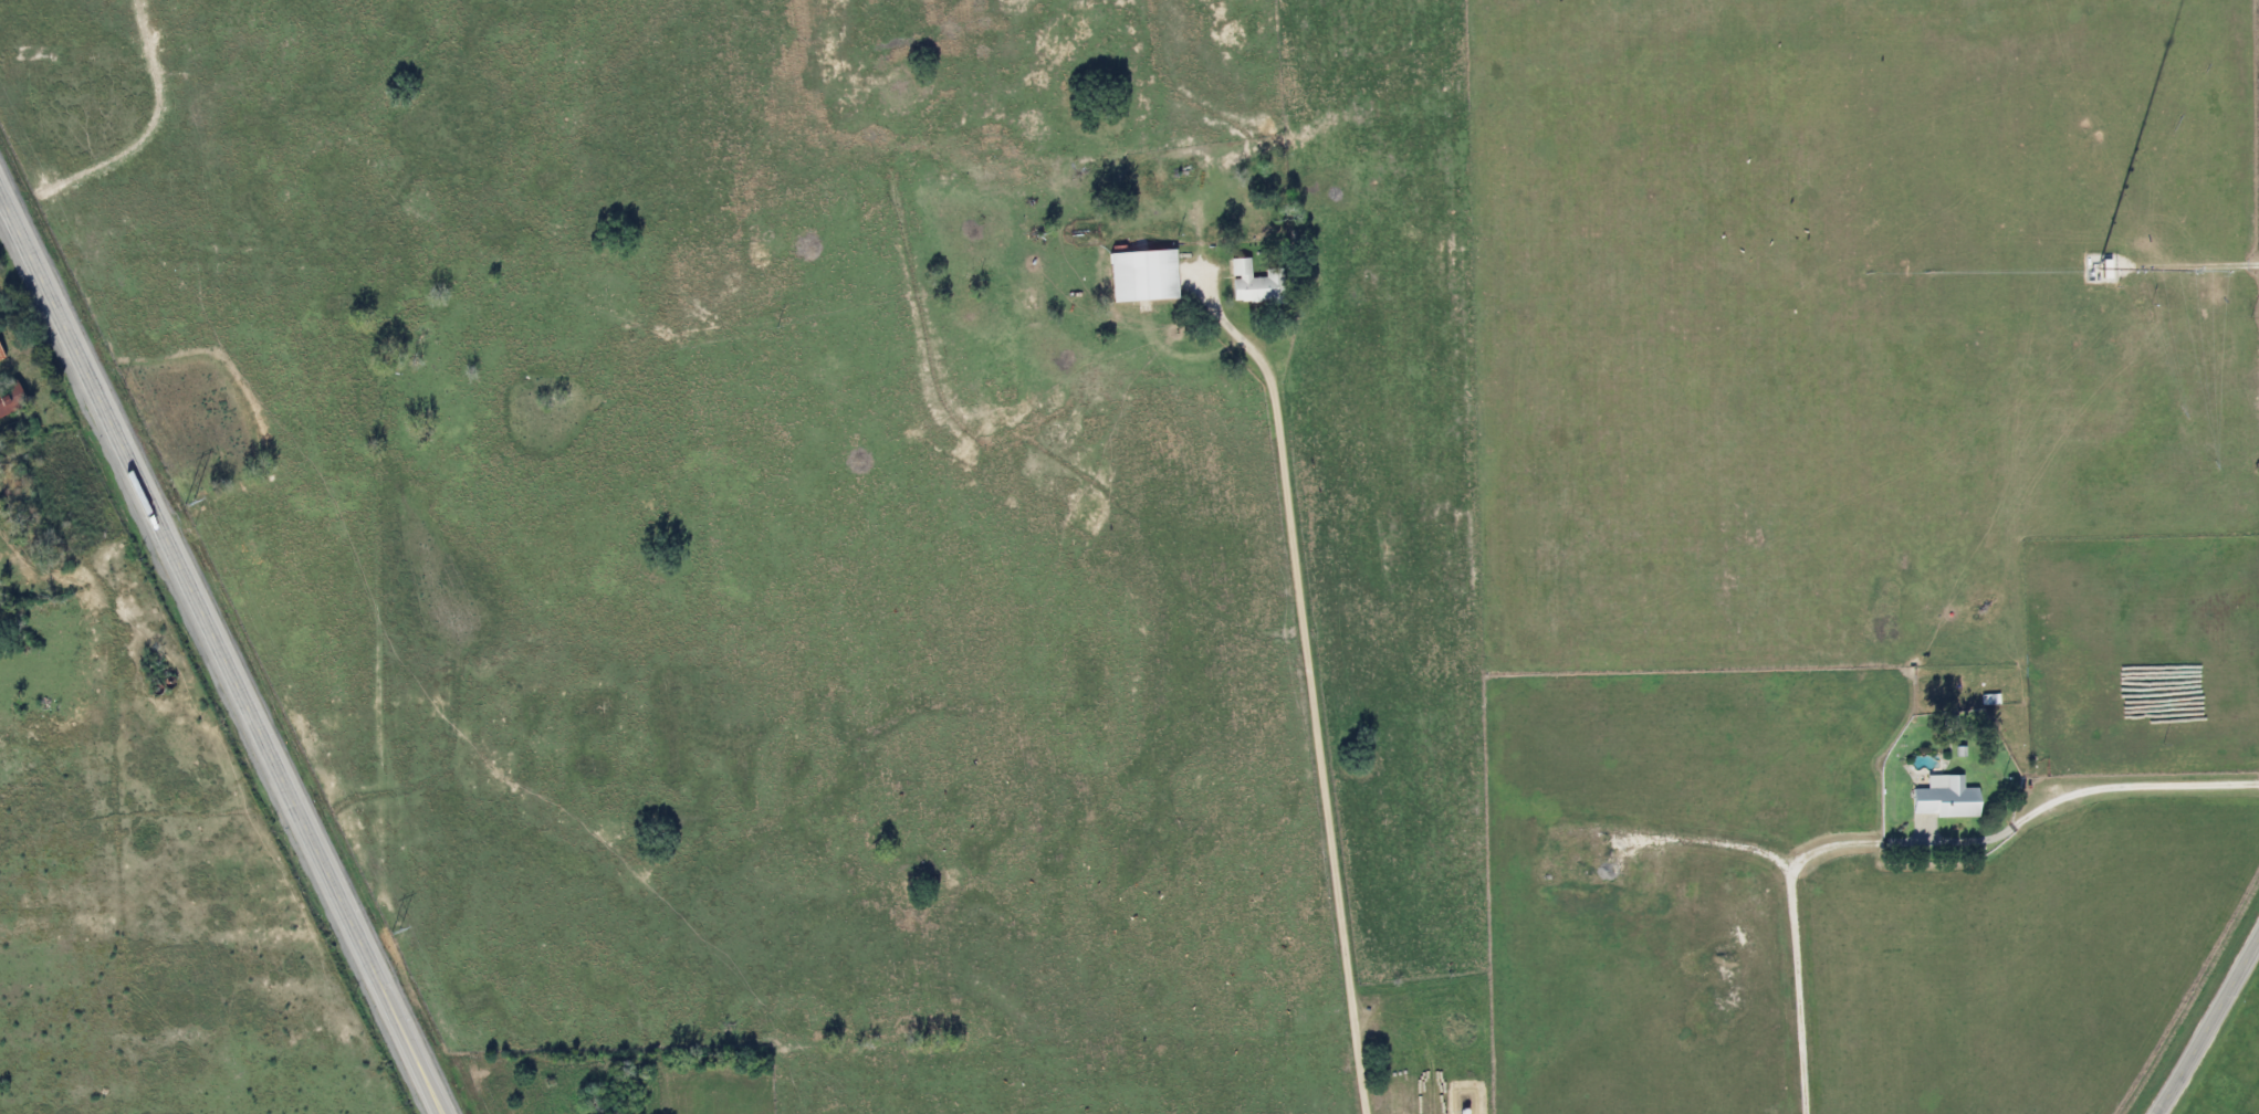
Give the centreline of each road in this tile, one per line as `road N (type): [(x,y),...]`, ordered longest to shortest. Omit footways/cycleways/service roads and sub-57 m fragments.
road 1 (primary): [(443,1113),(0,197)]
road 2 (secondary): [(2152,1113),(2258,930)]

